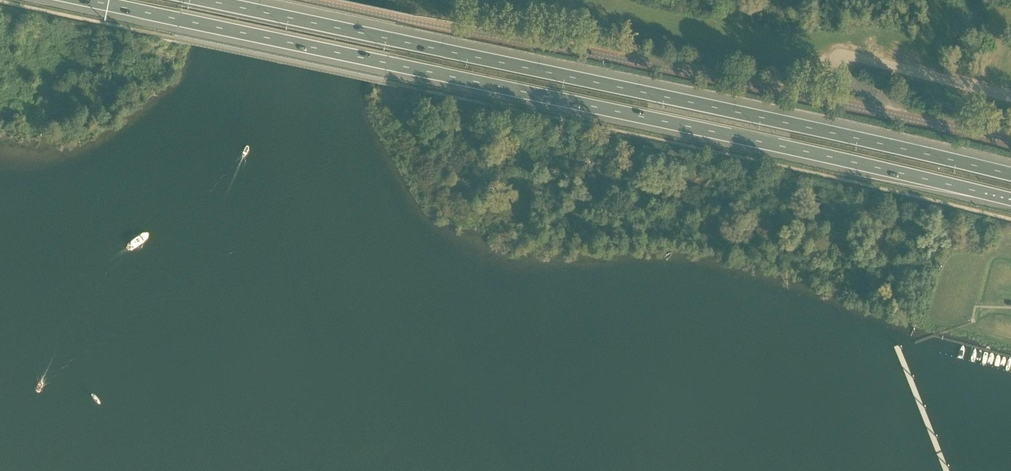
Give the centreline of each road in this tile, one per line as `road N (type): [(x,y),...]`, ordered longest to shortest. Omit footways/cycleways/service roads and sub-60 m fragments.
road 1 (trunk): [(85,0),(977,190)]
road 2 (trunk): [(1010,172),(204,0)]
road 3 (unclassified): [(1010,147),(727,81),(311,0)]

